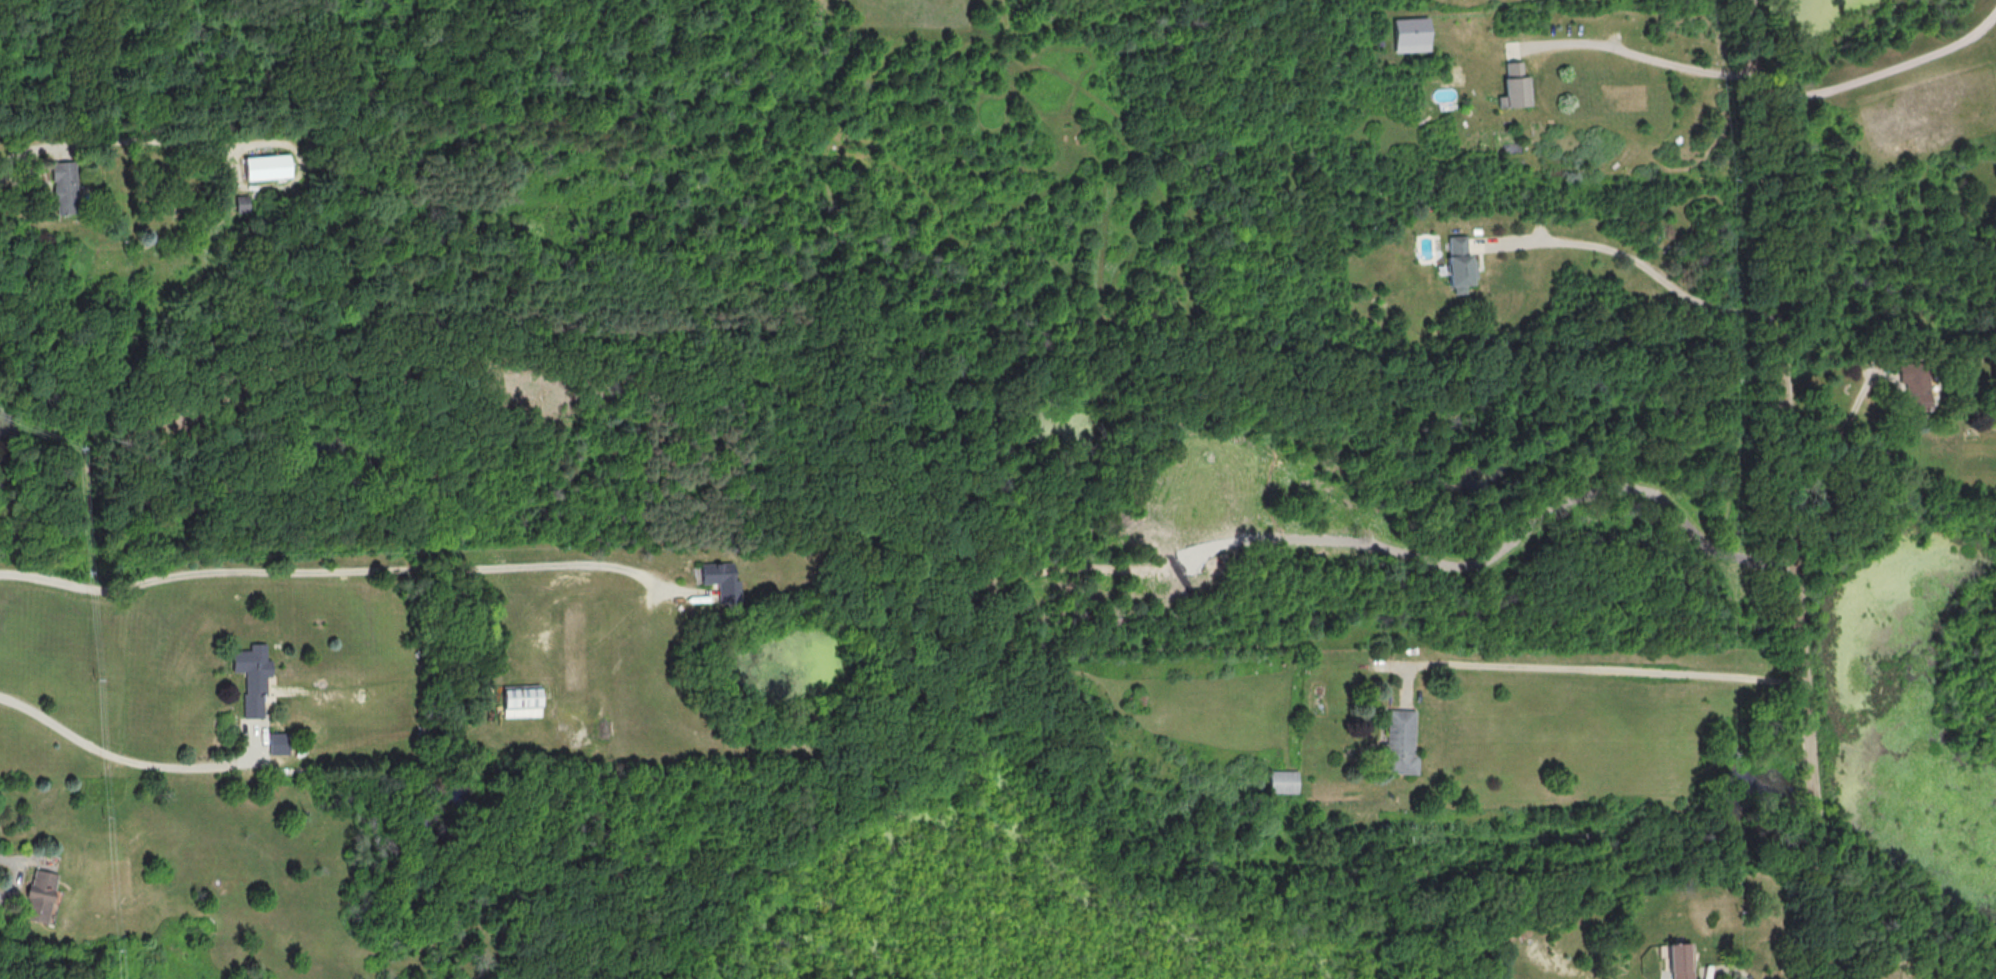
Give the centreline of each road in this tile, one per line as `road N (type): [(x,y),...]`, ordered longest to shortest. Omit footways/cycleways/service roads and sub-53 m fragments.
road 1 (residential): [(1750,0),(1786,383),(1825,978)]

